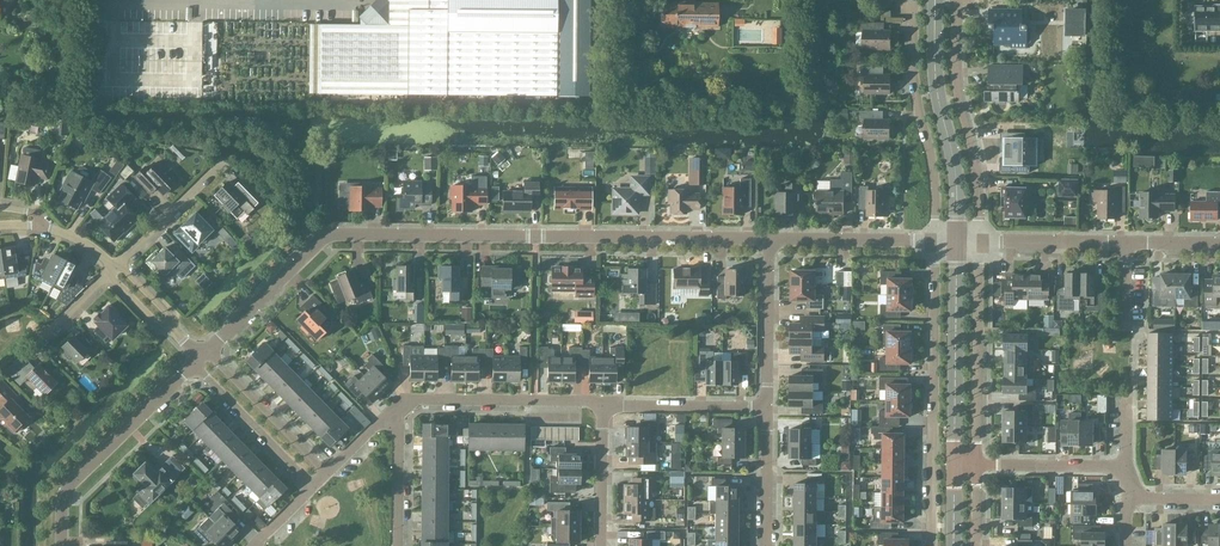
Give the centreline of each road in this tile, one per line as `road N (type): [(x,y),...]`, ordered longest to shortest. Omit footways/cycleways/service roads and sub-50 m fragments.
road 1 (residential): [(207,351),(332,234),(769,238)]
road 2 (residential): [(931,545),(935,240)]
road 3 (residential): [(935,240),(913,8),(905,8)]
road 4 (residential): [(979,240),(974,163),(954,70),(957,2)]
road 5 (residential): [(61,545),(65,490),(193,363)]
road 6 (residential): [(976,464),(979,240)]
road 7 (unclassified): [(956,240),(954,464)]
road 8 (unclassified): [(957,215),(936,83),(935,2)]
road 9 (residential): [(398,408),(408,399),(578,401)]
road 10 (residential): [(193,363),(313,486)]
road 11 (residential): [(326,473),(207,351)]
road 12 (residential): [(767,408),(769,238)]
road 13 (residential): [(769,238),(935,240)]
road 14 (residential): [(767,408),(602,401)]
road 15 (residential): [(113,268),(224,159)]
road 16 (residential): [(1121,466),(976,464)]
road 17 (residential): [(600,545),(602,401)]
road 18 (residential): [(397,545),(398,408)]
road 19 (residential): [(766,545),(767,408)]
road 20 (residential): [(1003,240),(1127,242)]

